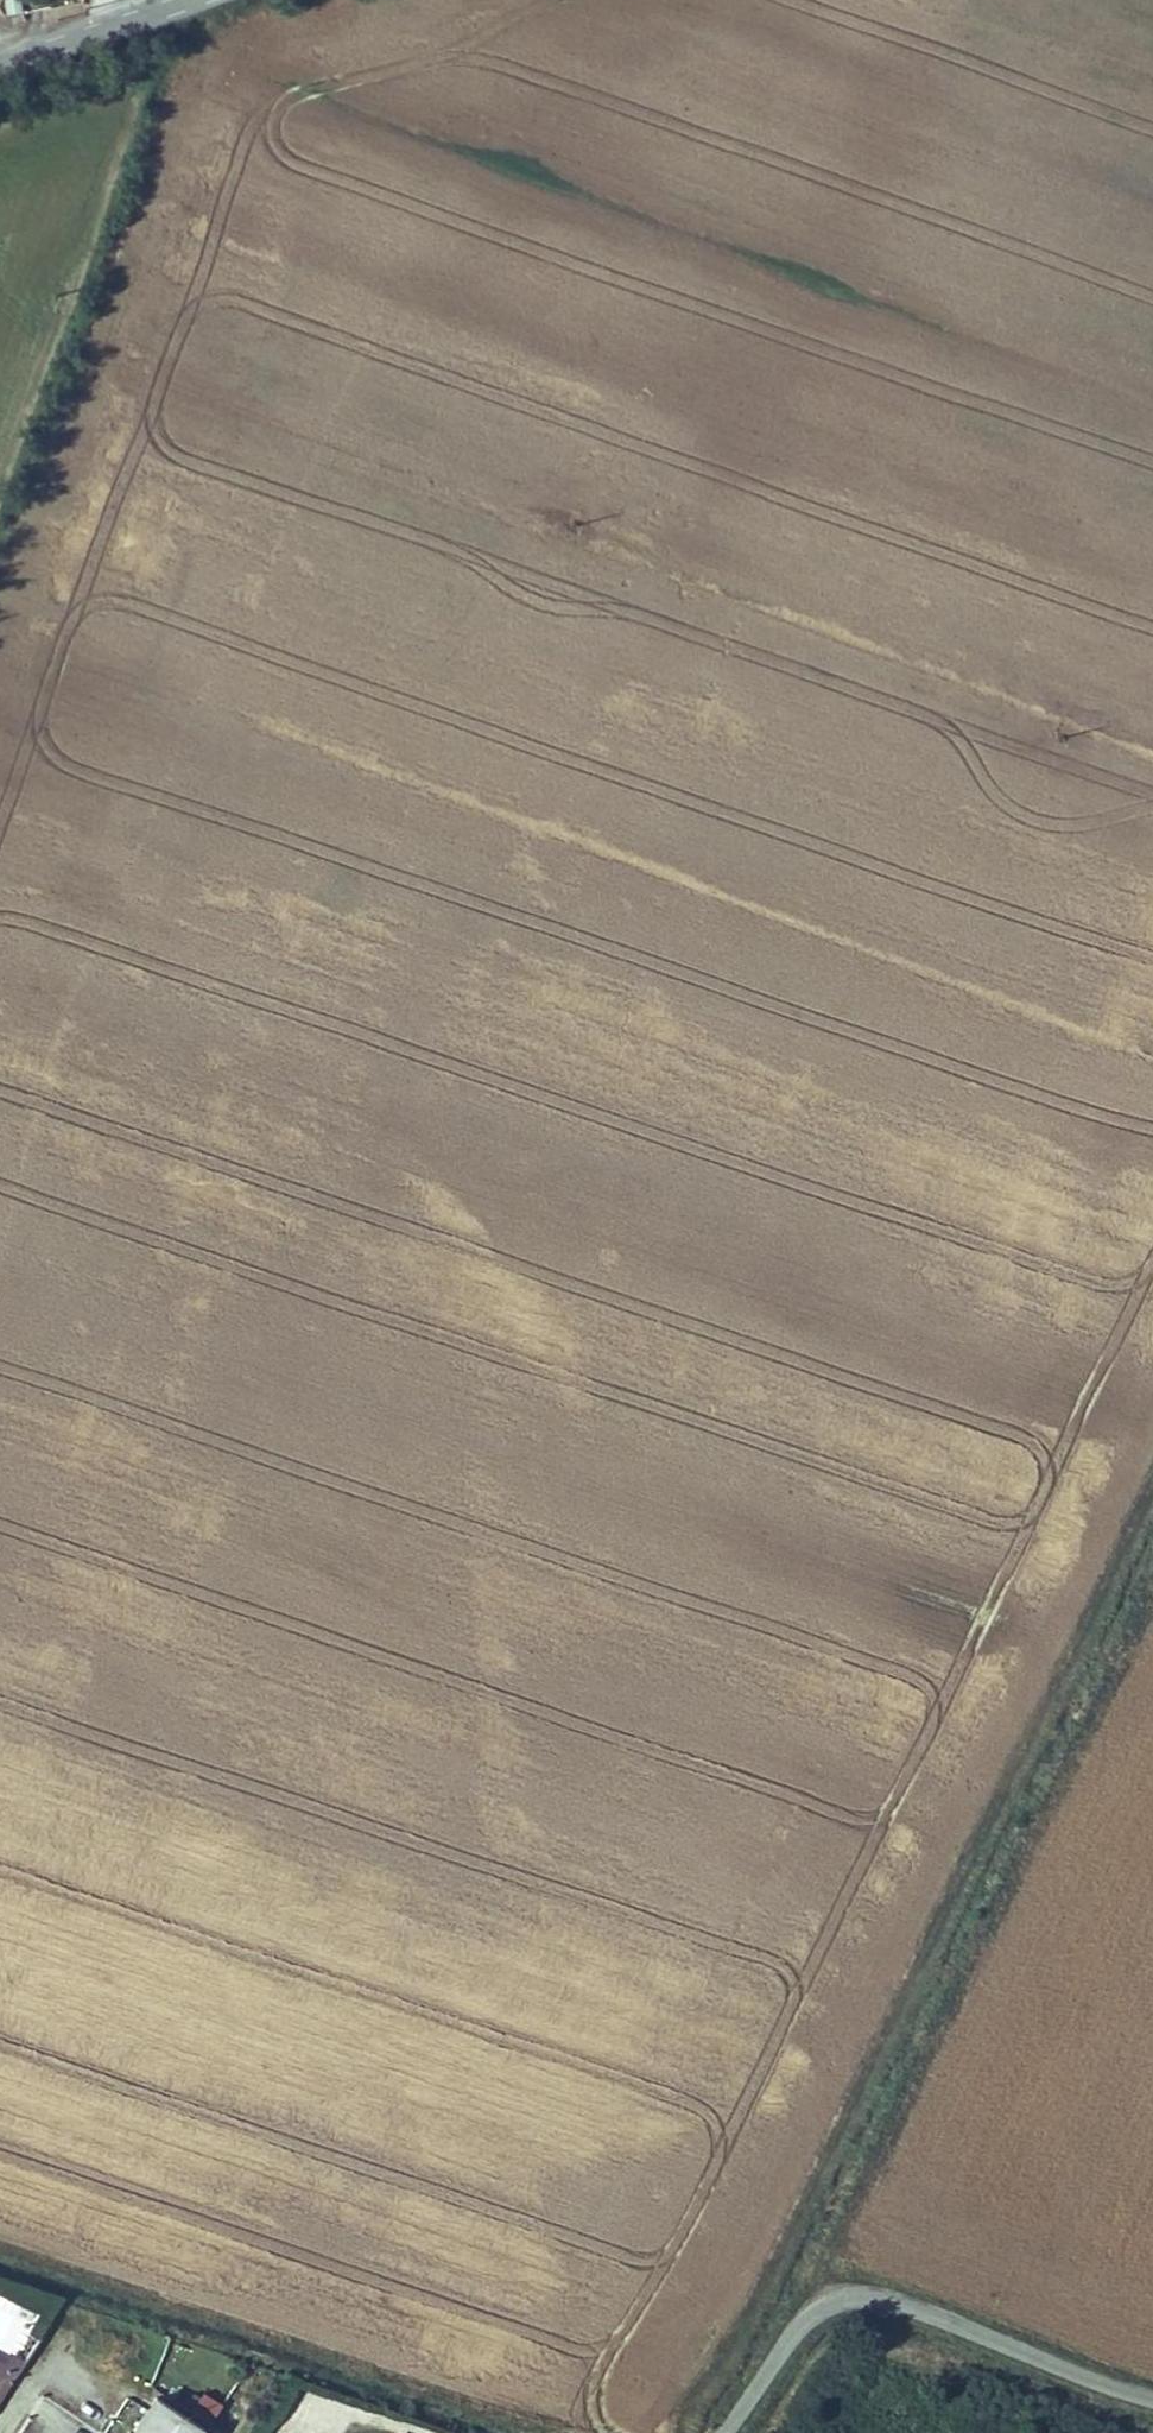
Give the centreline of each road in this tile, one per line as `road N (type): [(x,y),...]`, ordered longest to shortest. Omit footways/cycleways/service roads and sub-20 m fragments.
road 1 (residential): [(723,2432),(812,2317),(867,2298),(896,2302),(1152,2406)]
road 2 (residential): [(0,66),(191,0)]

